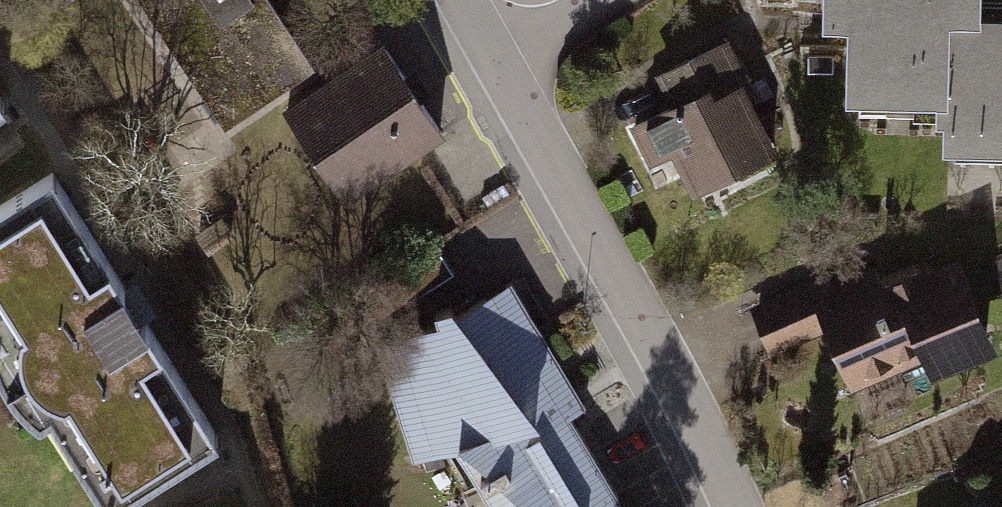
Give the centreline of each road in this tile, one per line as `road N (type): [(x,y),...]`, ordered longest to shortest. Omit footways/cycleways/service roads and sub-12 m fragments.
road 1 (residential): [(500,74),(671,377),(735,506)]
road 2 (residential): [(500,74),(630,0)]

